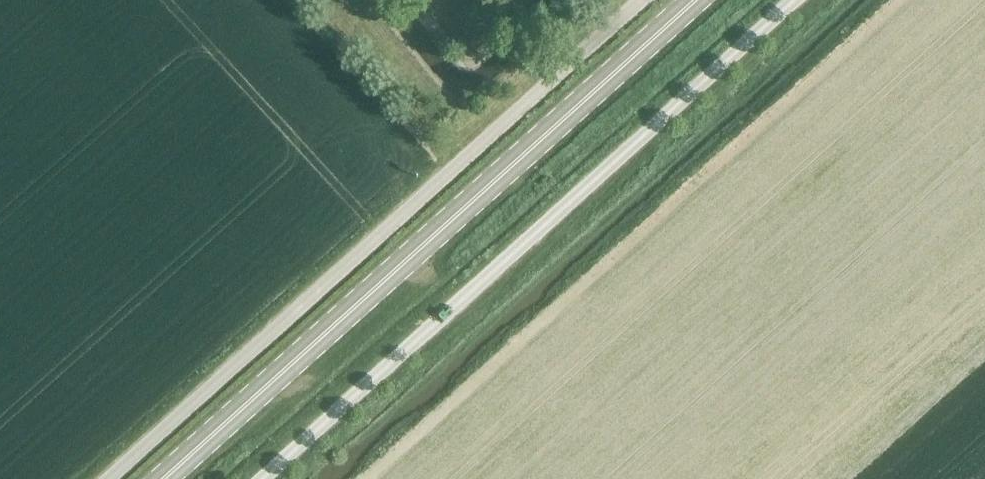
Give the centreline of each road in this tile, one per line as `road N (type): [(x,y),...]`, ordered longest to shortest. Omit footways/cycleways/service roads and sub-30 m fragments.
road 1 (secondary): [(166,478),(702,0)]
road 2 (unclassified): [(109,478),(642,0)]
road 3 (unclassified): [(262,478),(794,0)]

